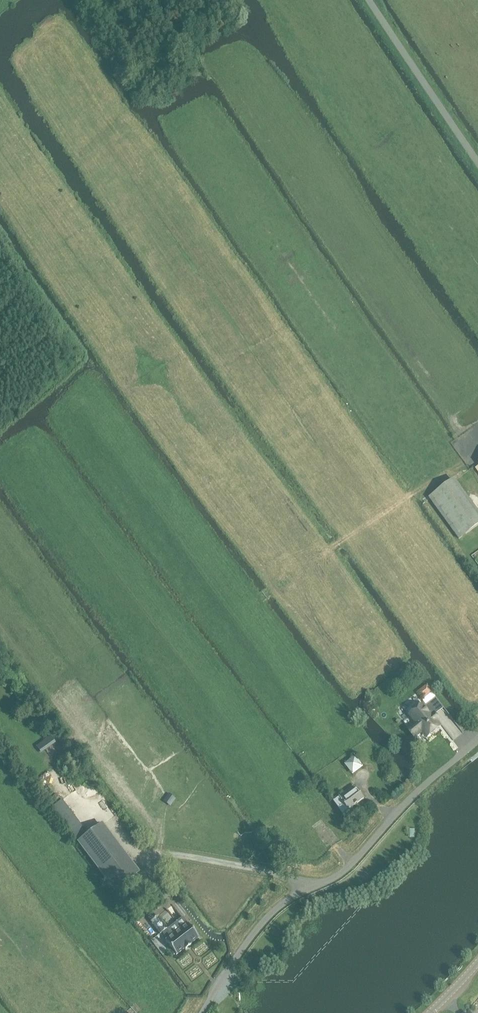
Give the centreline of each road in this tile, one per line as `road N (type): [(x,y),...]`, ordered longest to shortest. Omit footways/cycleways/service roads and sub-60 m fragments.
road 1 (unclassified): [(202,1012),(272,912),(342,871),(477,740)]
road 2 (track): [(87,799),(130,847),(281,875),(307,890)]
road 3 (unclassified): [(477,161),(369,0)]

